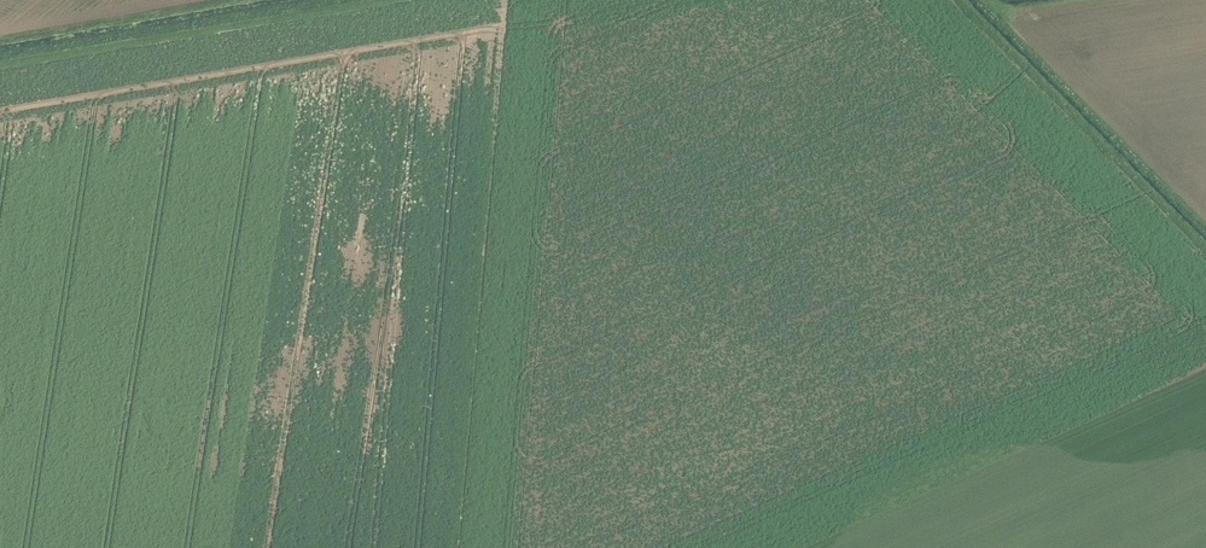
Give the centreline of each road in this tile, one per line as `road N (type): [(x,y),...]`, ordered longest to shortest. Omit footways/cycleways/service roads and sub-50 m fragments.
road 1 (track): [(231,0),(0,39)]

